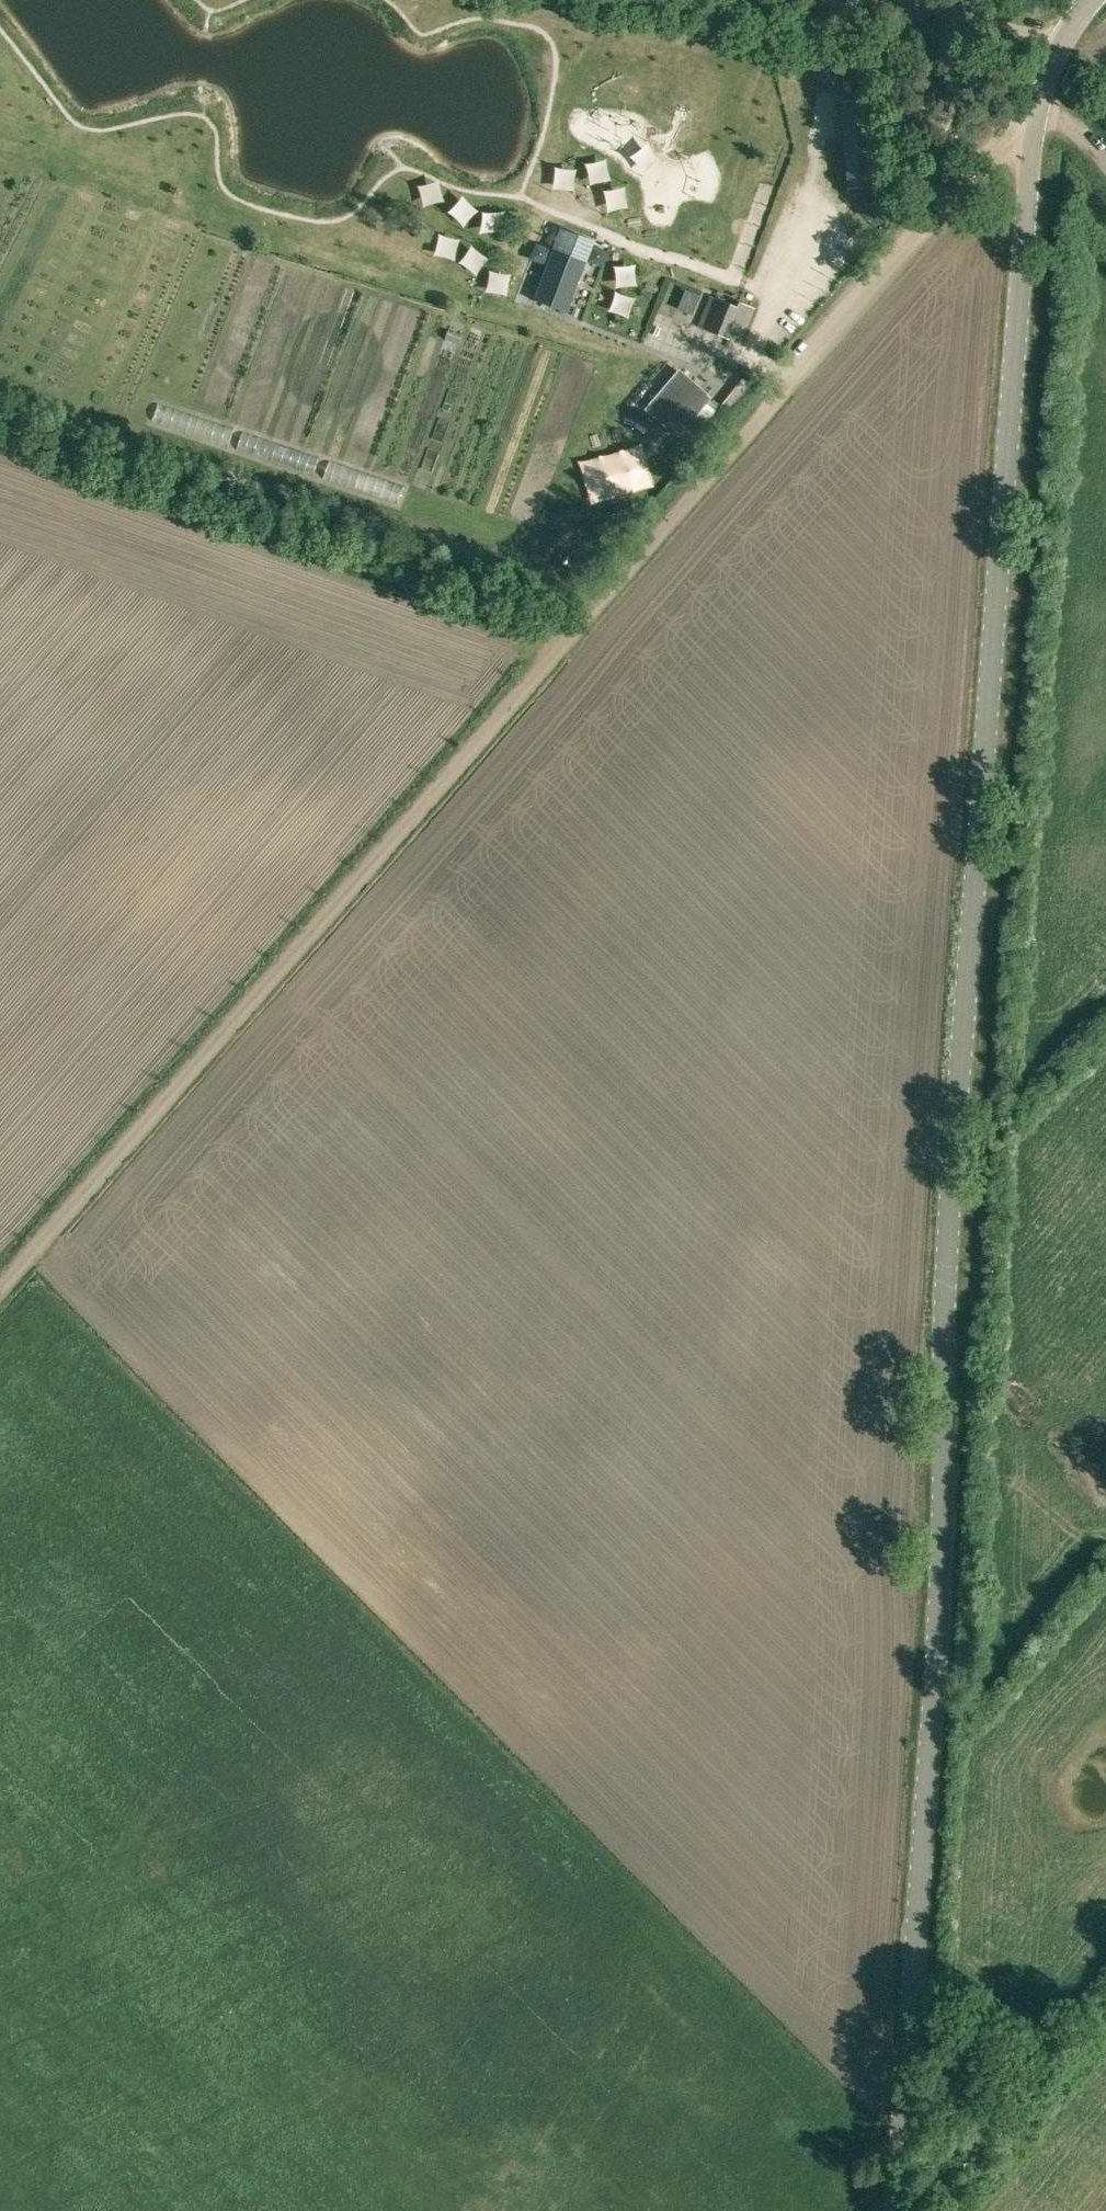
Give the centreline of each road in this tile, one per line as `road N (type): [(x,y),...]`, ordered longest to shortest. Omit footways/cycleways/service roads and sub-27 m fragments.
road 1 (unclassified): [(894,2210),(937,1645),(945,1282),(1030,151),(1052,58),(1095,0)]
road 2 (track): [(0,1287),(575,612),(978,161),(1035,113),(1066,128),(1105,167)]

